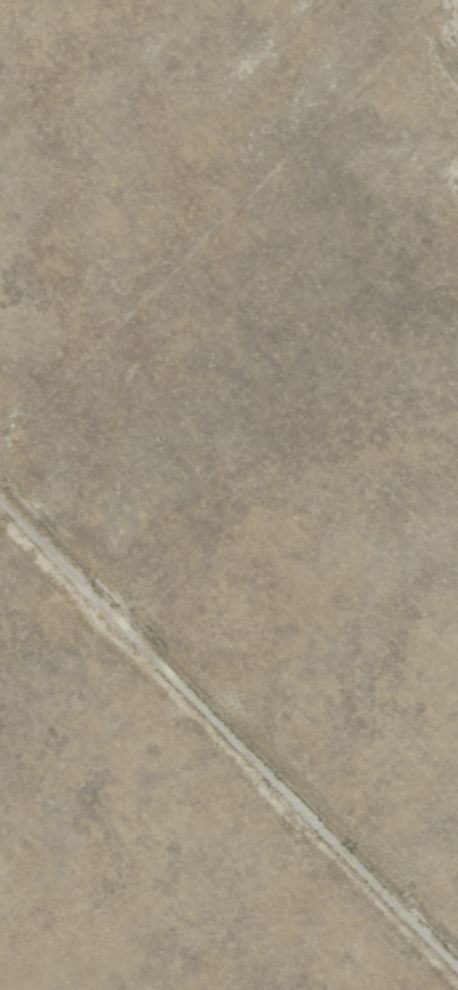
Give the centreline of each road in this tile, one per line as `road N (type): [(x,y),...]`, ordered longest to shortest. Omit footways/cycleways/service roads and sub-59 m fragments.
road 1 (track): [(457,972),(0,509)]

